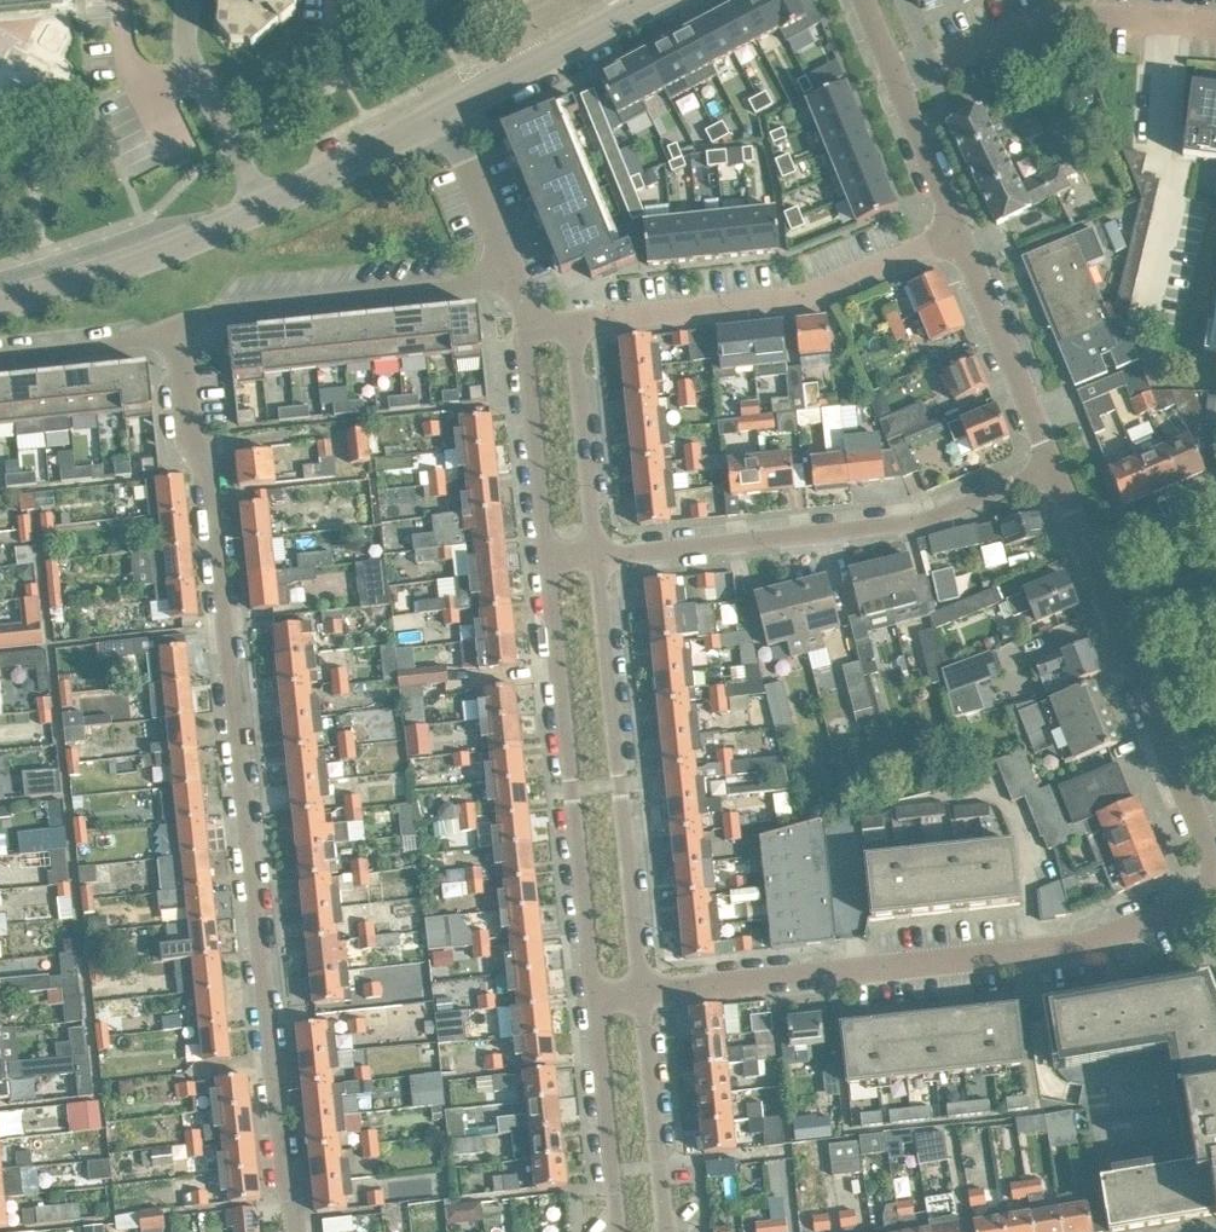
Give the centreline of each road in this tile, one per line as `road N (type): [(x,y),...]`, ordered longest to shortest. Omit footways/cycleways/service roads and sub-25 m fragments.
road 1 (residential): [(642,993),(1086,945),(1193,901),(1214,880),(1214,862),(1092,559)]
road 2 (residential): [(178,328),(189,433),(204,462),(297,1231)]
road 3 (residential): [(1056,470),(920,522),(598,556)]
road 4 (residential): [(548,559),(593,997)]
road 5 (residential): [(642,993),(598,556)]
road 6 (residential): [(573,323),(787,299),(960,233)]
road 7 (residential): [(178,328),(220,309),(517,278)]
road 8 (residential): [(1168,22),(1161,155),(1174,185),(1147,316)]
road 9 (residential): [(895,76),(1045,18),(1168,22)]
road 10 (unclassified): [(0,303),(262,205)]
road 11 (residential): [(1056,470),(960,233)]
road 12 (residential): [(667,1231),(642,993)]
road 13 (residential): [(593,997),(618,1231)]
road 14 (residential): [(598,556),(573,323)]
road 15 (residential): [(525,327),(548,559)]
road 16 (residential): [(262,205),(185,49),(188,0)]
road 17 (unclassified): [(262,205),(442,113)]
road 18 (residential): [(517,278),(442,113)]
road 19 (residential): [(0,357),(178,328)]
road 20 (residential): [(960,233),(895,76)]
road 21 (unclassified): [(529,65),(654,0)]
road 22 (residential): [(1092,559),(1215,511)]

